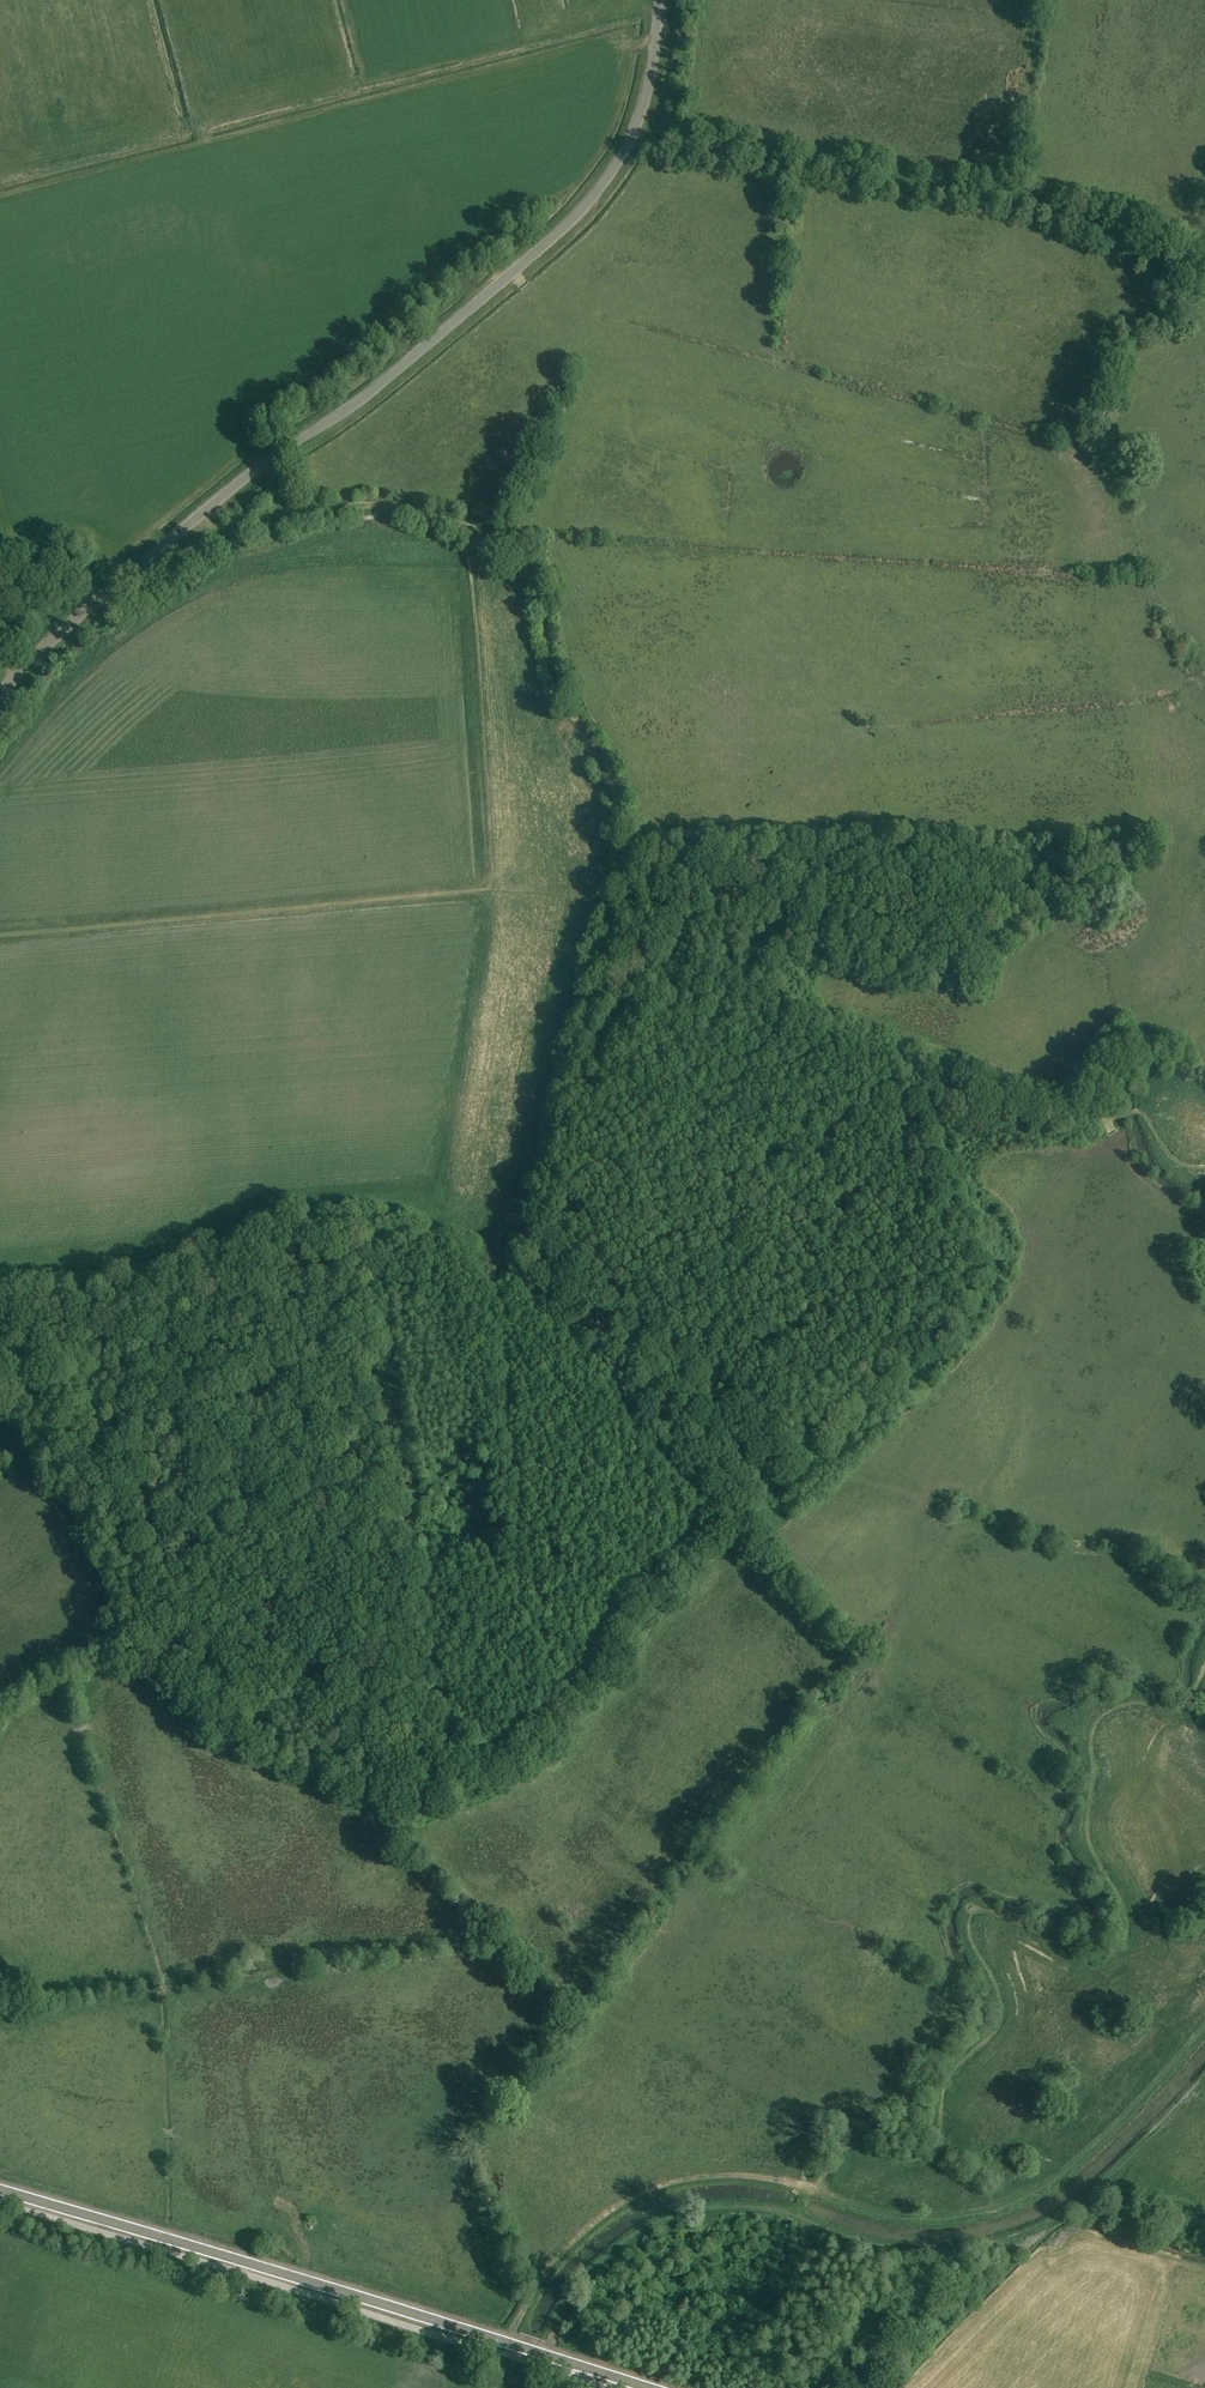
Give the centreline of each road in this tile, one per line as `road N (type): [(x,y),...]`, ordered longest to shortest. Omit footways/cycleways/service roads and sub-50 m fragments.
road 1 (unclassified): [(0,696),(191,522),(364,398),(577,217),(635,133),(659,0)]
road 2 (track): [(1204,2024),(1115,2125),(1009,2202),(887,2214),(750,2179),(693,2179),(626,2201),(583,2234),(536,2290)]
road 3 (tertiary): [(648,2387),(0,2191)]

